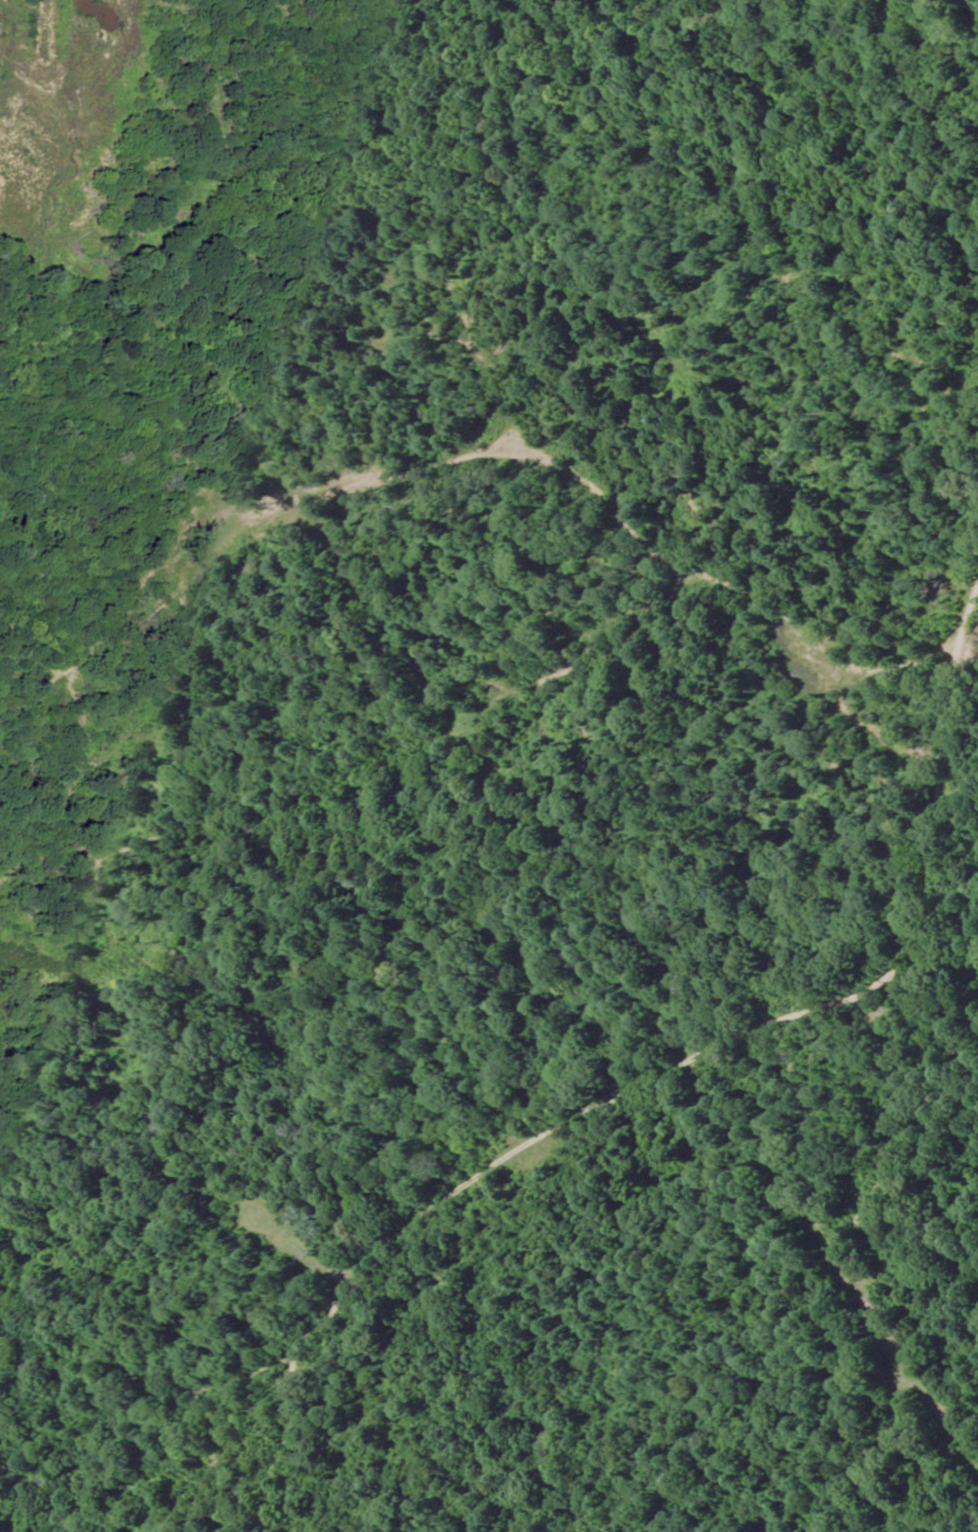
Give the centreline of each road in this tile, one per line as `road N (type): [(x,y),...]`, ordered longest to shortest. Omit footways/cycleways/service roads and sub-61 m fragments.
road 1 (track): [(0,1518),(20,1520),(136,1434),(296,1403),(472,1201),(578,1110),(900,994),(945,953),(960,903),(970,655),(977,643)]

